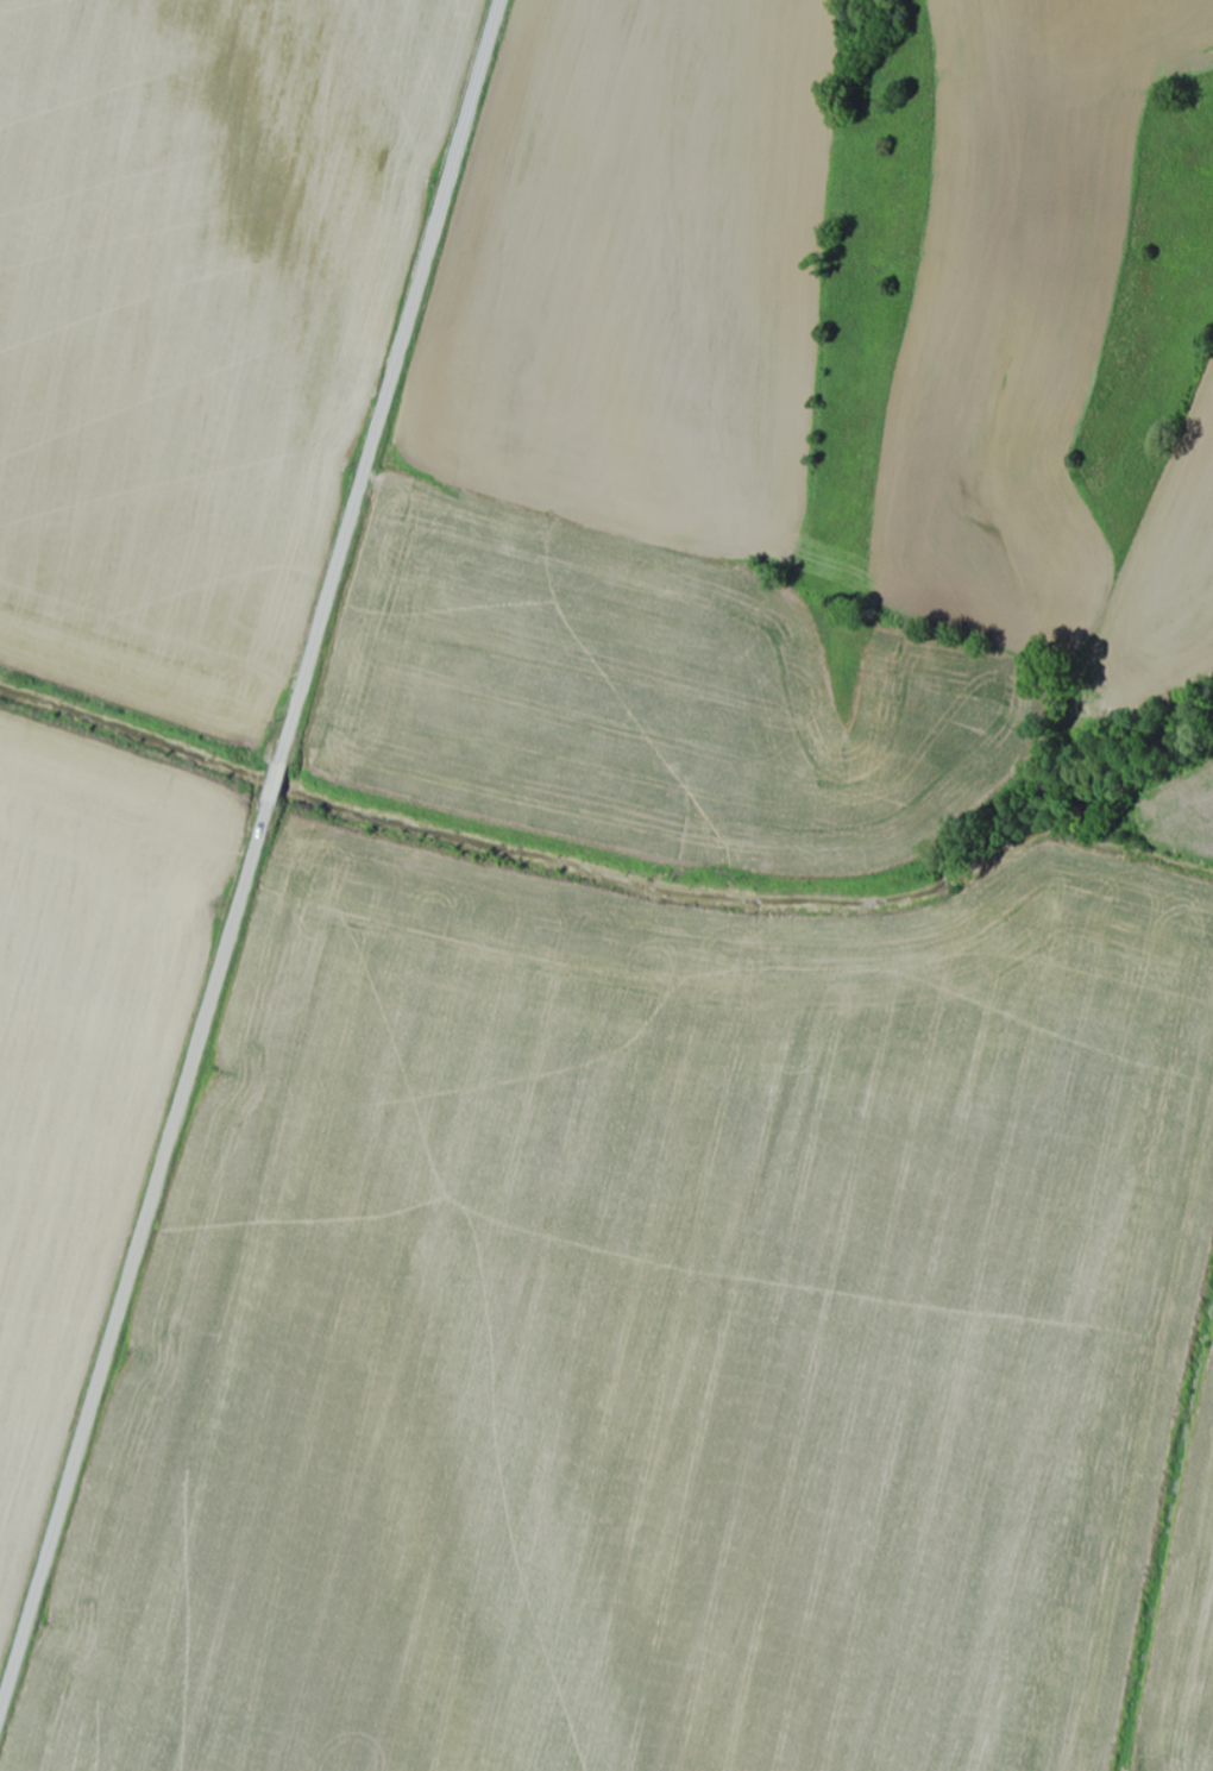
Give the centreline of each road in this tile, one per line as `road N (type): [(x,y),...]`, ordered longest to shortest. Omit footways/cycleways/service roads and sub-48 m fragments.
road 1 (residential): [(0,1718),(502,0)]

